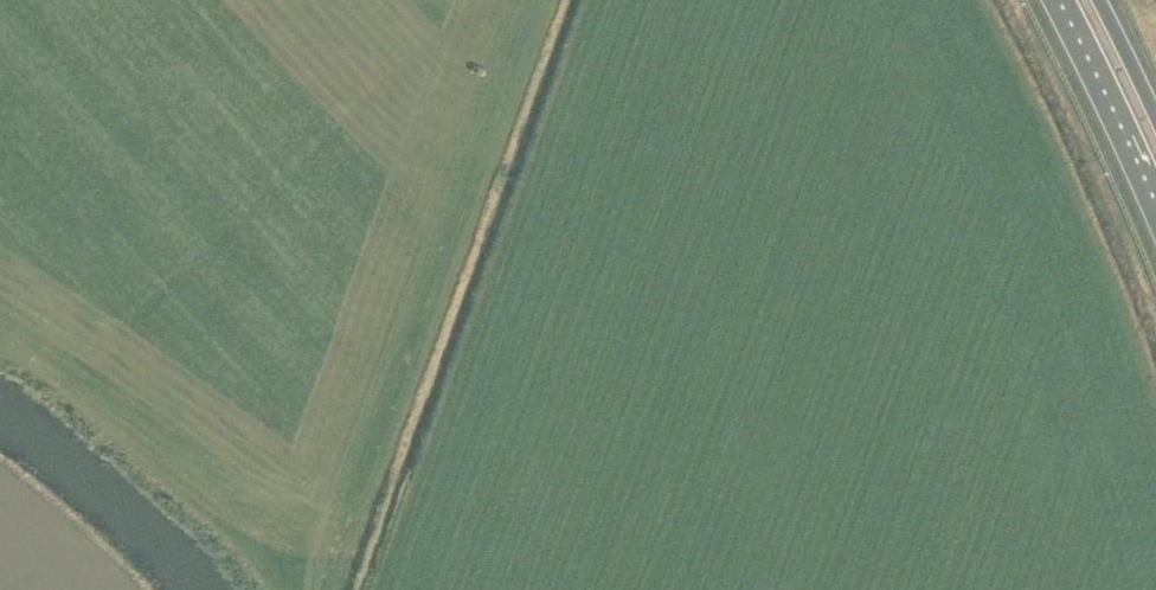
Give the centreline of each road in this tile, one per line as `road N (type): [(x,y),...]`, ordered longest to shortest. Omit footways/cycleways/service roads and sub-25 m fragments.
road 1 (trunk): [(1048,0),(1155,225)]
road 2 (trunk): [(1155,121),(1098,0)]

